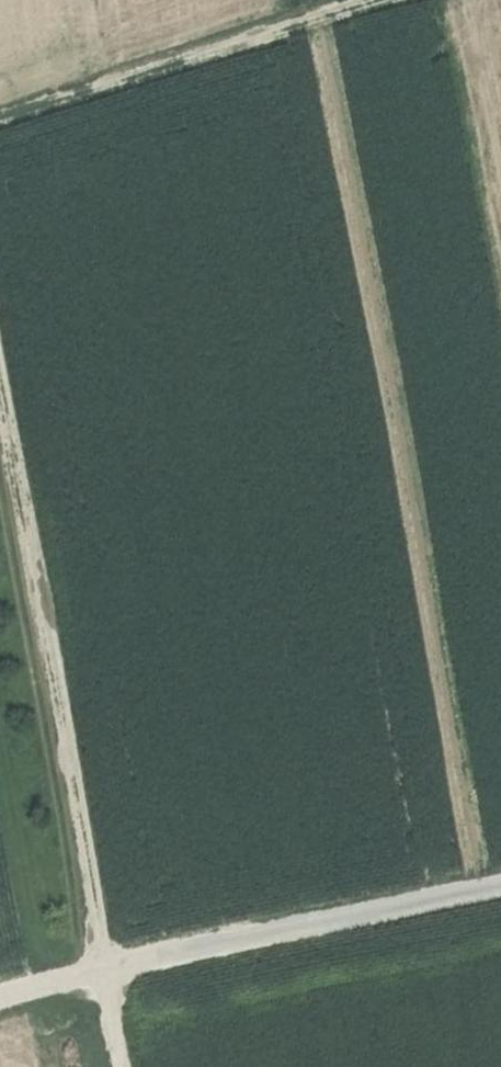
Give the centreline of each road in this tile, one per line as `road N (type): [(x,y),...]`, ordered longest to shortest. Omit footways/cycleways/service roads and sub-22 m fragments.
road 1 (track): [(0,385),(123,1066)]
road 2 (track): [(0,1000),(103,968),(500,888)]
road 3 (track): [(0,116),(379,0)]

